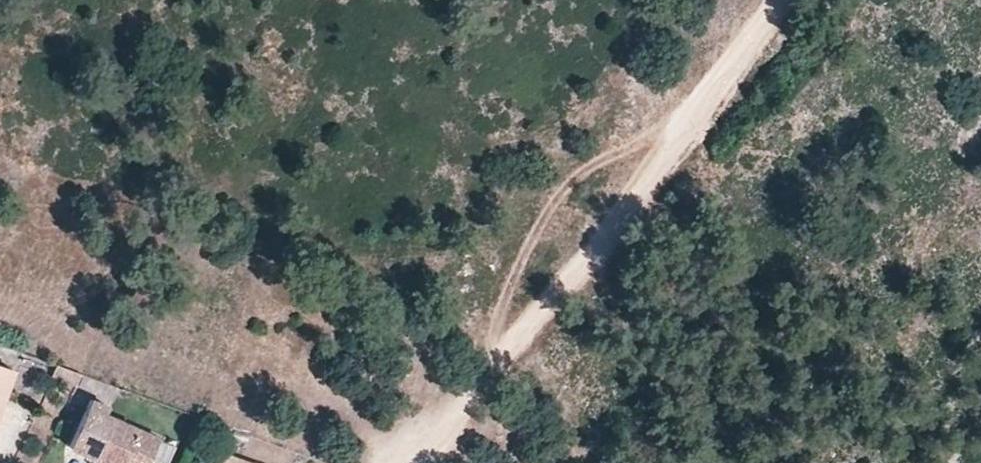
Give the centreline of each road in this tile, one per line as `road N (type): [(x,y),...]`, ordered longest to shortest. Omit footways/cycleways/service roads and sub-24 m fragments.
road 1 (track): [(787,0),(601,247),(407,462)]

